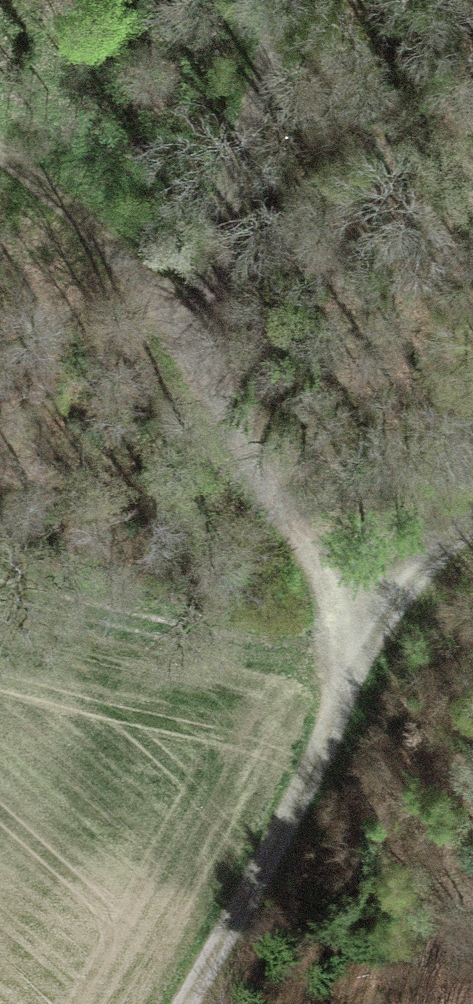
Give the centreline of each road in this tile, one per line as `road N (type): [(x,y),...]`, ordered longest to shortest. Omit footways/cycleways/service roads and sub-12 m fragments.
road 1 (track): [(350,690),(231,397),(0,127)]
road 2 (track): [(190,342),(301,0)]
road 3 (track): [(181,1003),(350,690)]
road 4 (track): [(472,545),(350,690)]

